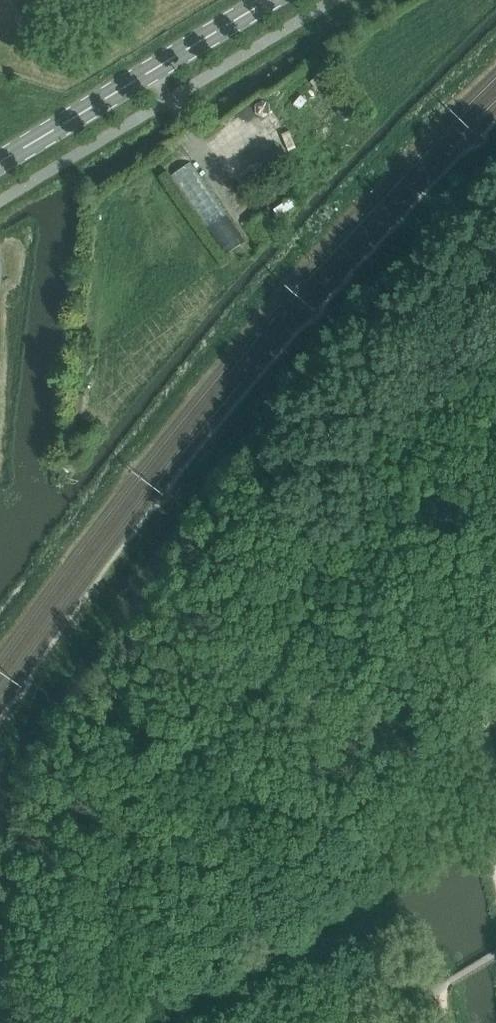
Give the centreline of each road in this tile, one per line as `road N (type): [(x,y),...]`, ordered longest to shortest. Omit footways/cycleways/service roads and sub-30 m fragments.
road 1 (secondary): [(0,163),(271,0)]

